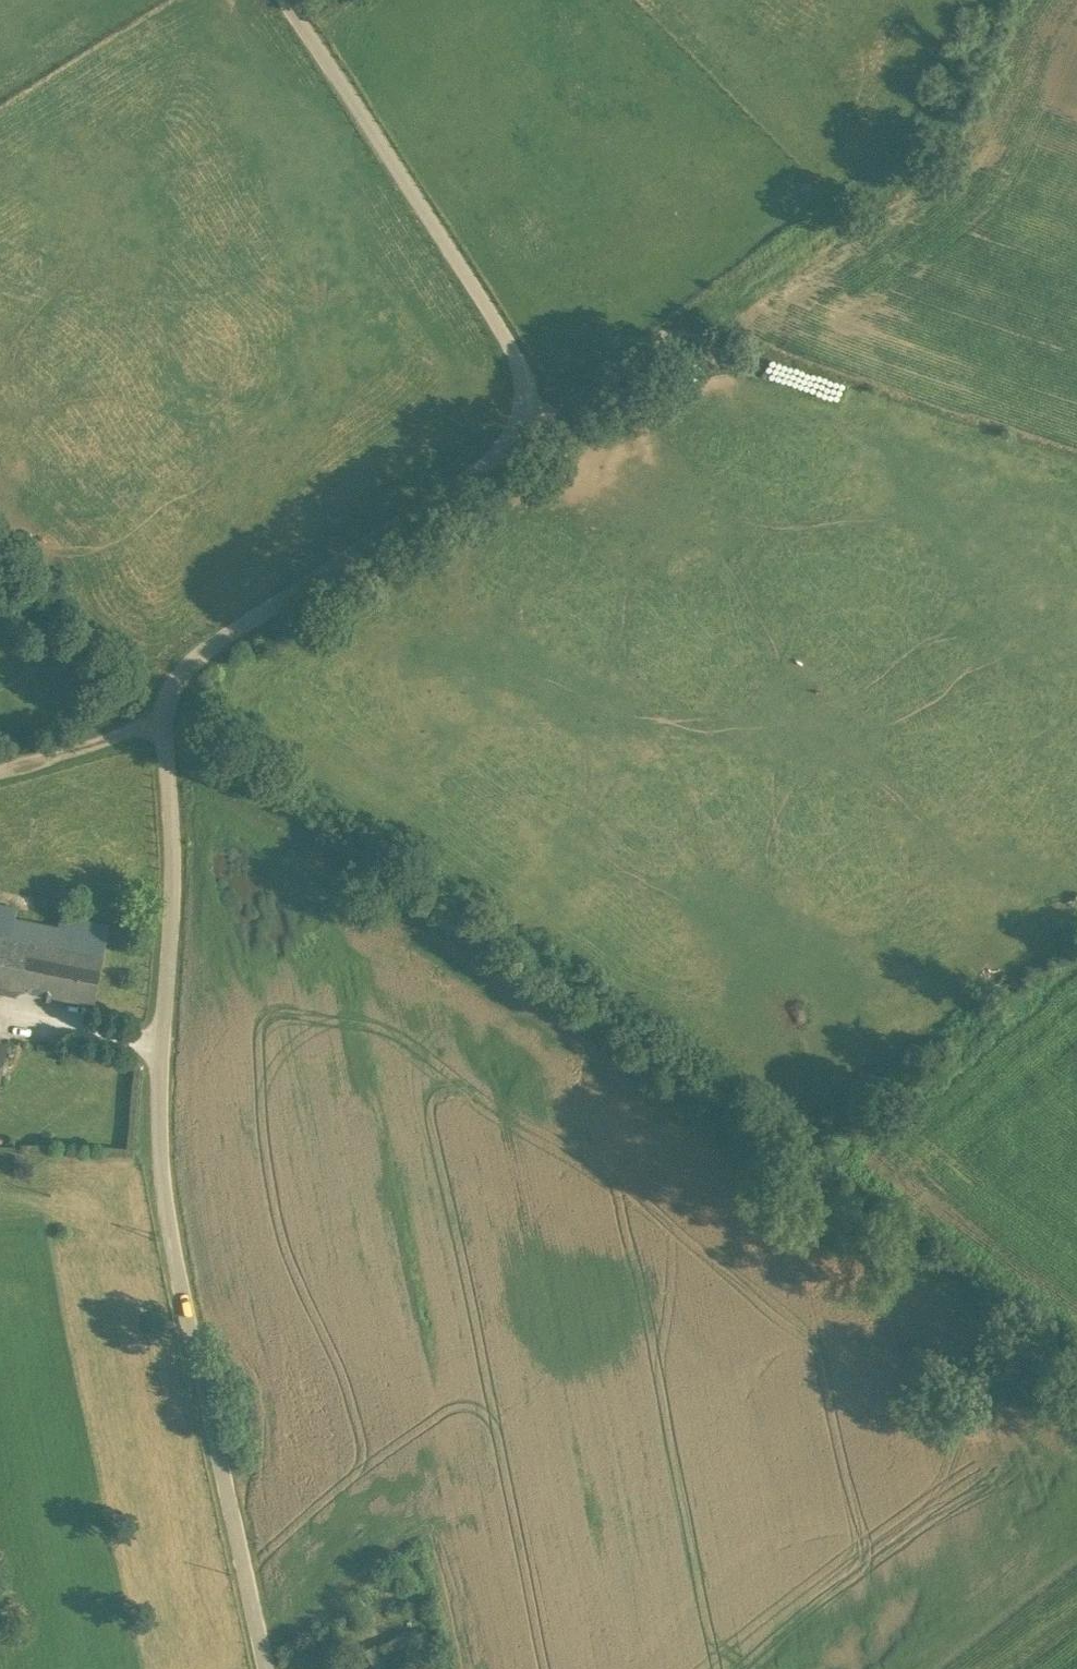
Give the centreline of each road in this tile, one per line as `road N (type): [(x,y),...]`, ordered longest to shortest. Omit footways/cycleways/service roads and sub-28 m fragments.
road 1 (unclassified): [(277,1668),(184,1226),(163,730),(155,711),(167,686),(504,450),(517,423),(520,339),(503,297),(301,0)]
road 2 (track): [(163,730),(1076,1369)]

